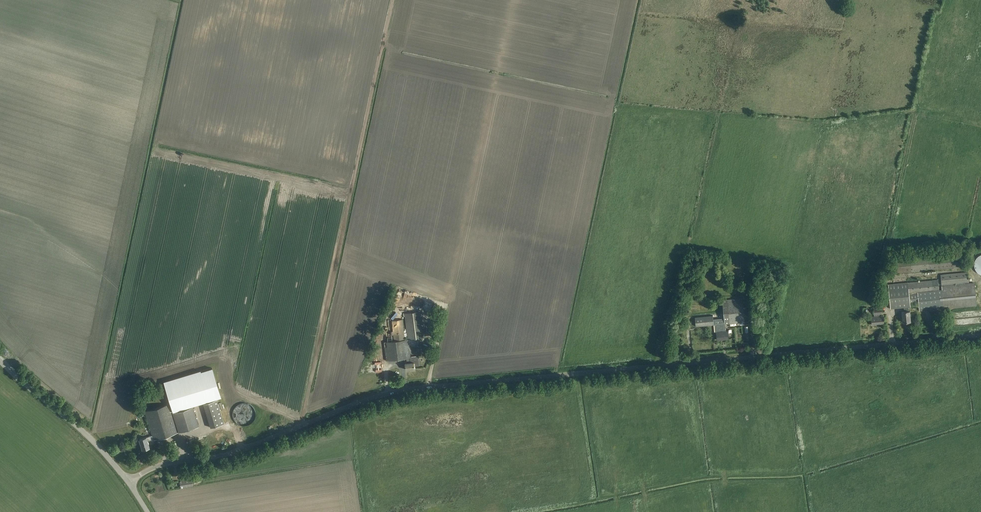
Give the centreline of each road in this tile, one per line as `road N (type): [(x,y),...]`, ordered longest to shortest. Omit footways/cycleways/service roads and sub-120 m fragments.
road 1 (unclassified): [(129,482),(160,465),(237,451),(389,392),(980,335)]
road 2 (track): [(306,423),(395,0)]
road 3 (track): [(513,0),(426,388)]
road 4 (unclassified): [(129,482),(0,361)]

